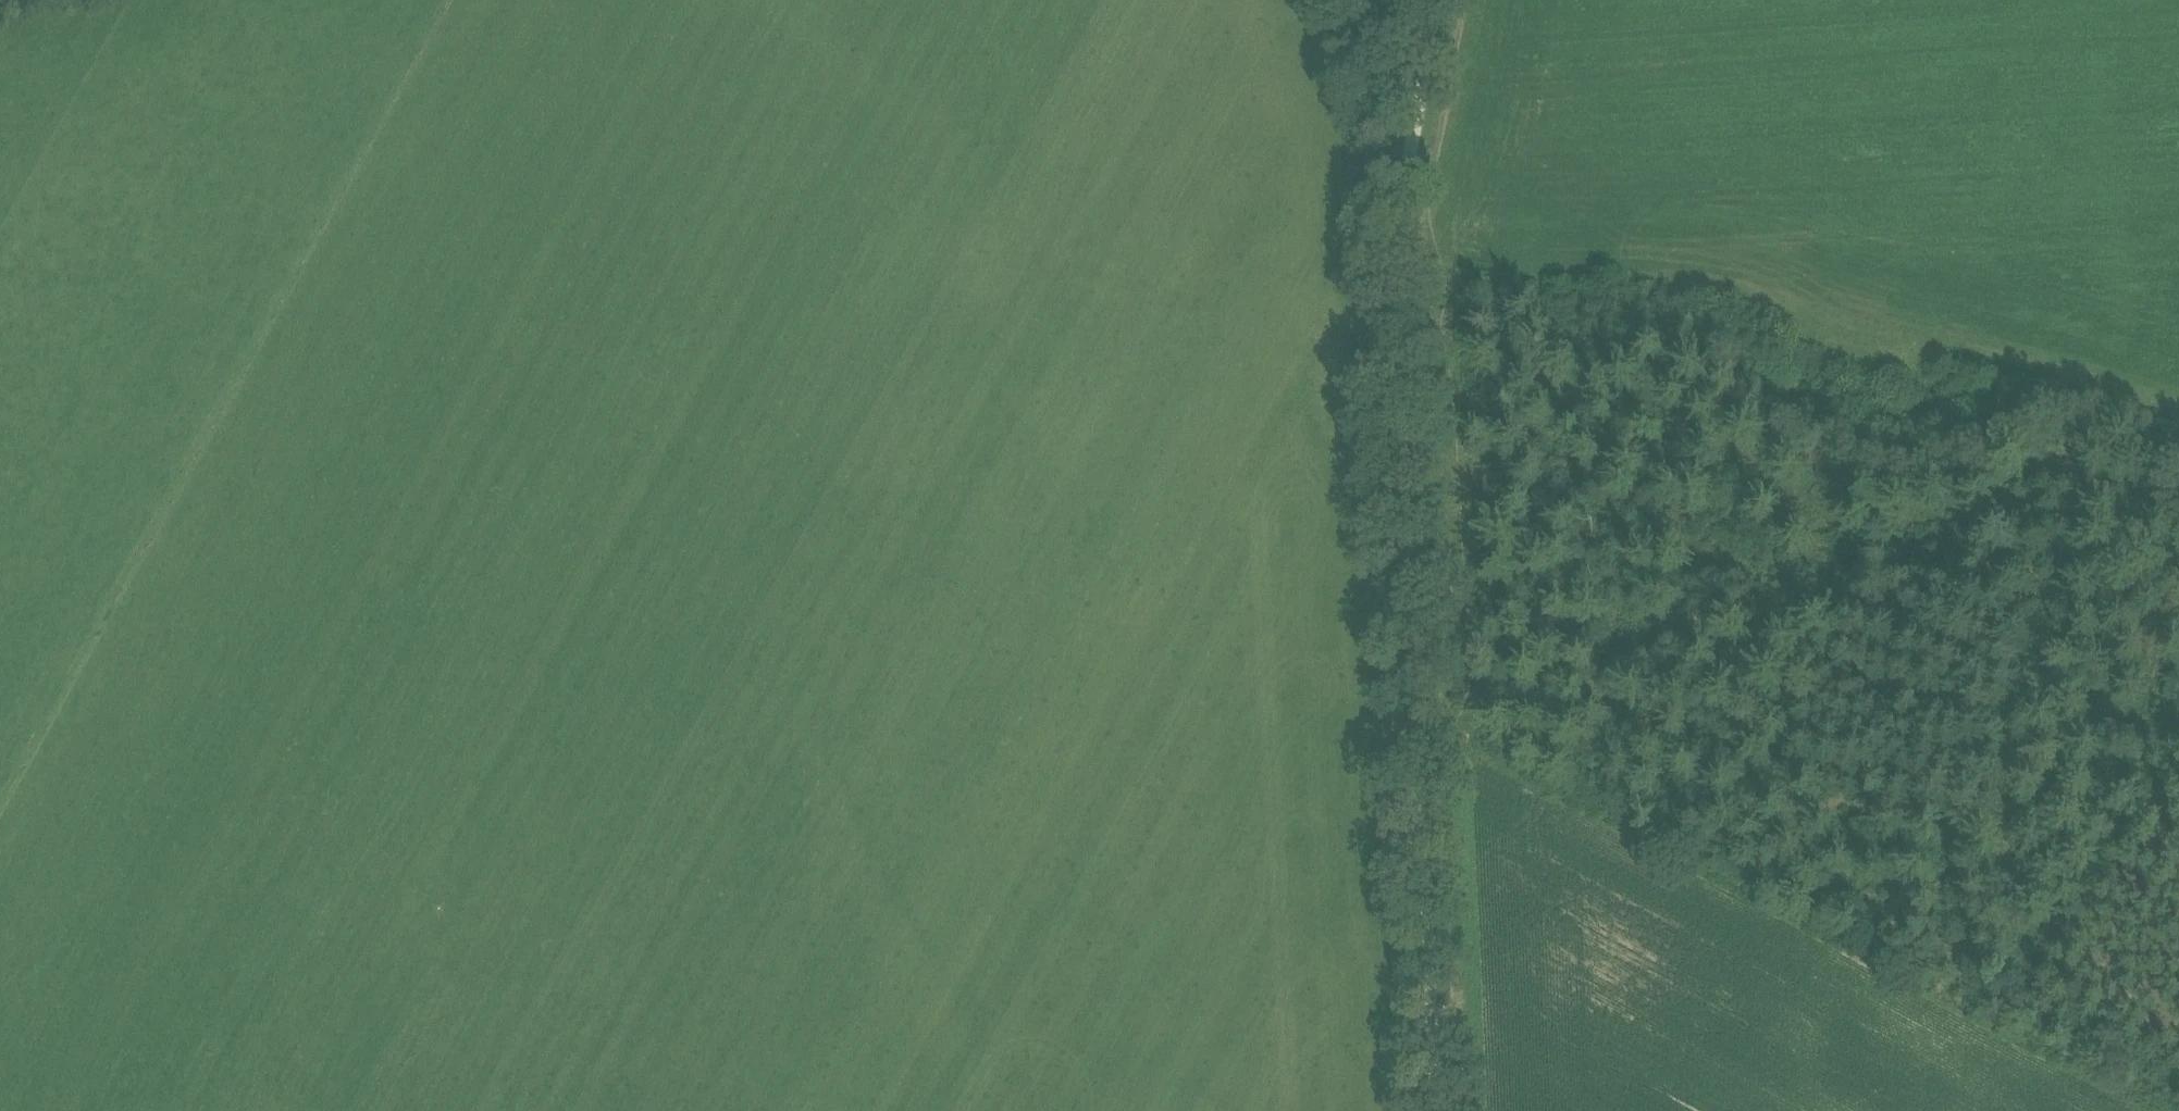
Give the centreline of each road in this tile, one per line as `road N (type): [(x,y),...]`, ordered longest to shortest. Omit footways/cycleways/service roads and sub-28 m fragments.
road 1 (track): [(1434,1110),(1398,221),(1444,0)]

